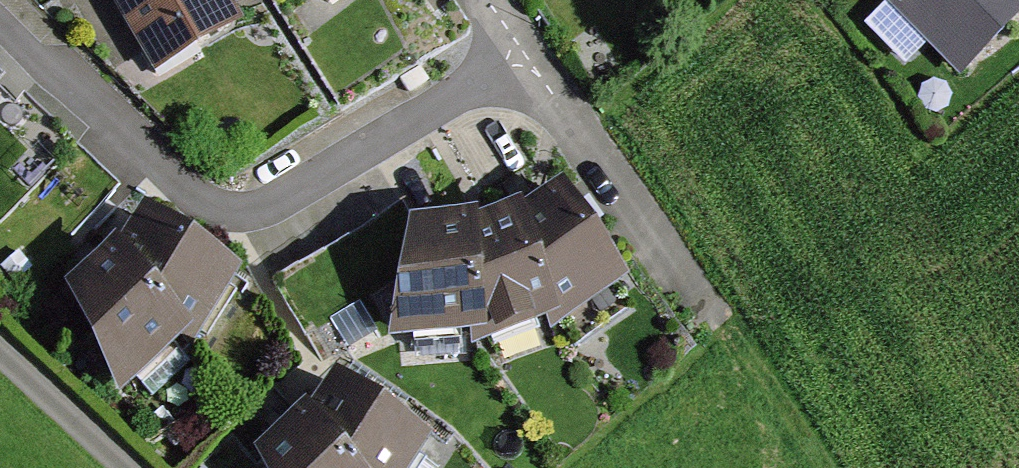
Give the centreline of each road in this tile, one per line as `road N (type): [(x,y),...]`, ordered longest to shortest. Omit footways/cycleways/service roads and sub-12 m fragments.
road 1 (residential): [(518,54),(314,195),(245,219),(176,187),(98,119),(0,11)]
road 2 (residential): [(722,327),(518,54)]
road 3 (track): [(722,327),(825,467)]
road 4 (unclassified): [(123,467),(0,351)]

